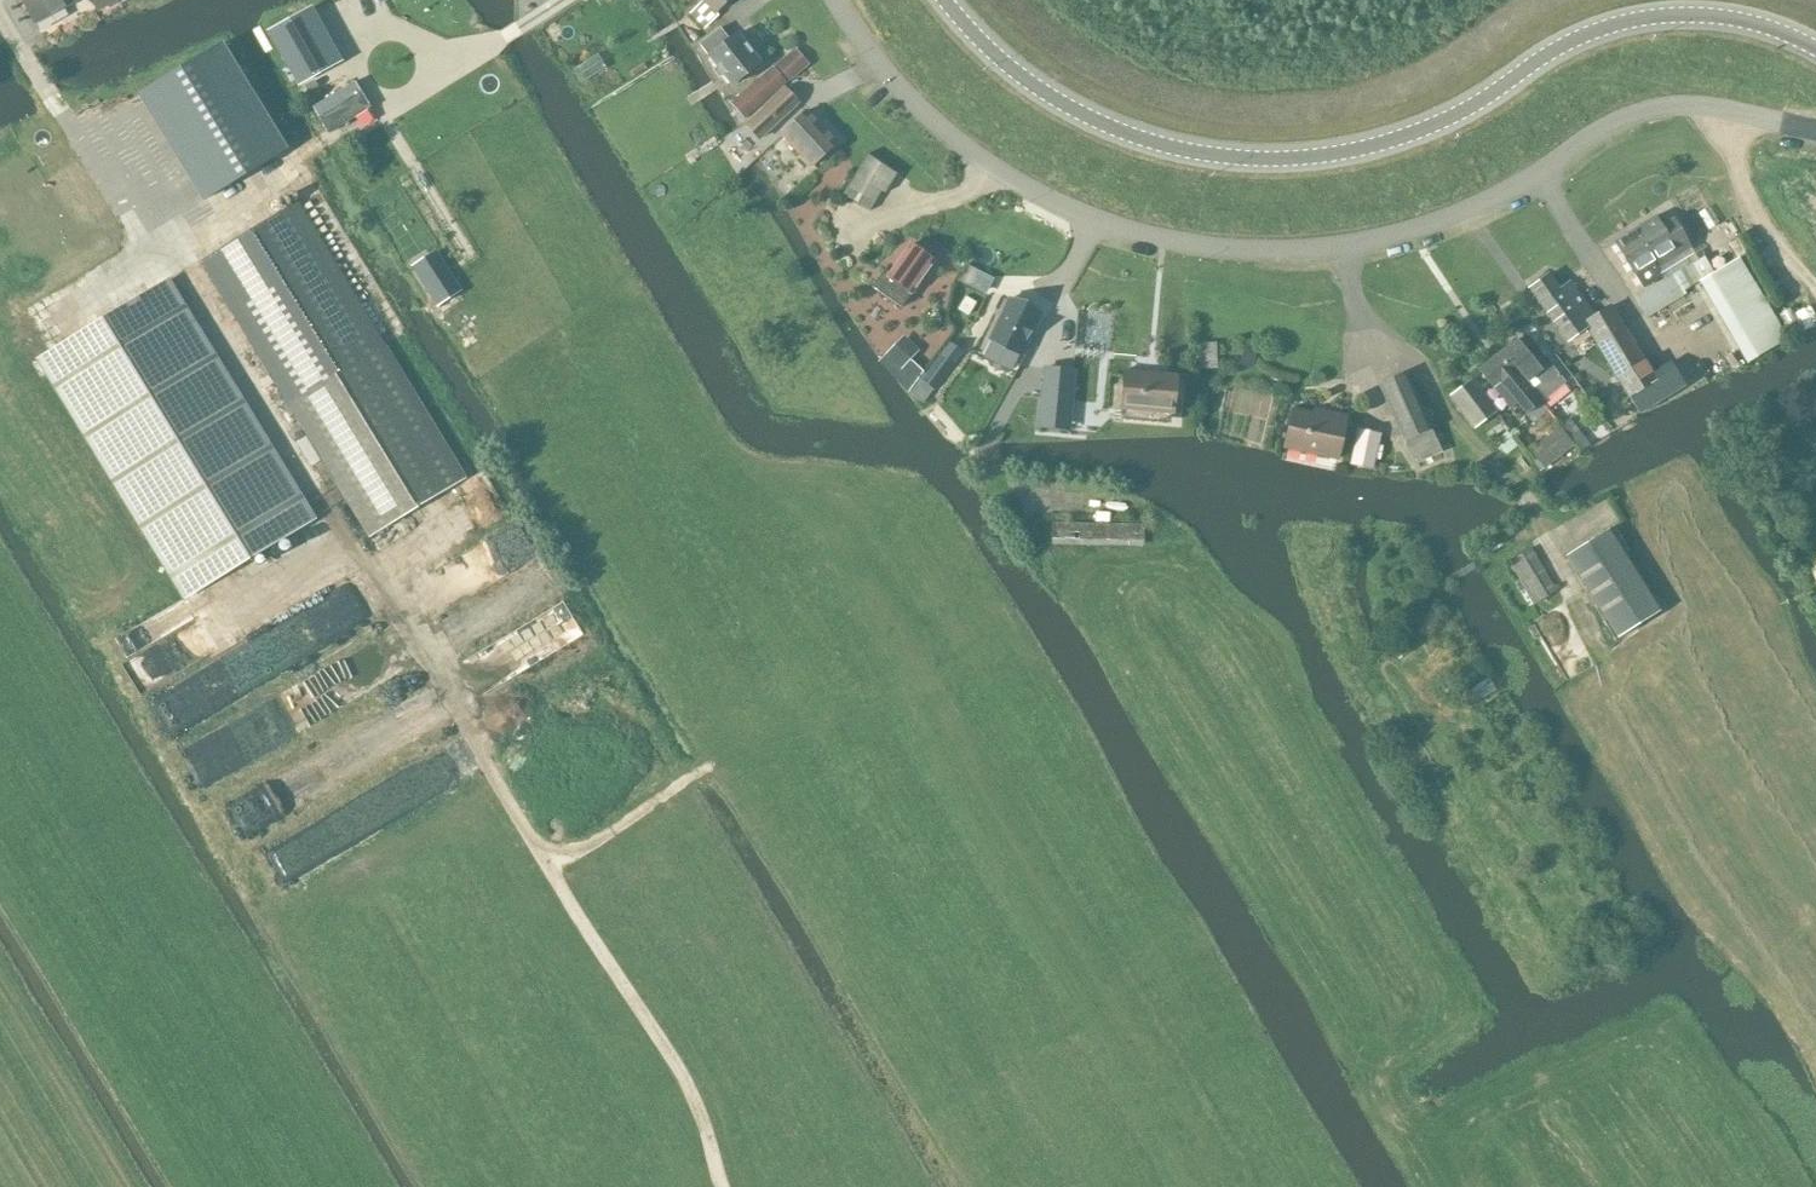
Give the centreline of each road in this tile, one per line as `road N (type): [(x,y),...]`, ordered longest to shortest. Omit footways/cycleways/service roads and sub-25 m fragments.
road 1 (residential): [(843,0),(877,61),(993,165),(1087,218),(1215,241),(1340,248),(1395,232),(1540,172),(1632,109),(1674,100),(1815,126)]
road 2 (tertiary): [(945,0),(992,53),(1053,98),(1126,135),(1260,159),(1392,139),(1452,115),(1548,53),(1603,28),(1658,16),(1714,15),(1815,50)]
road 3 (track): [(720,1186),(698,1108),(672,1060),(463,725)]
road 4 (track): [(1815,1030),(1643,765),(1606,660)]
road 5 (track): [(553,869),(716,770)]

